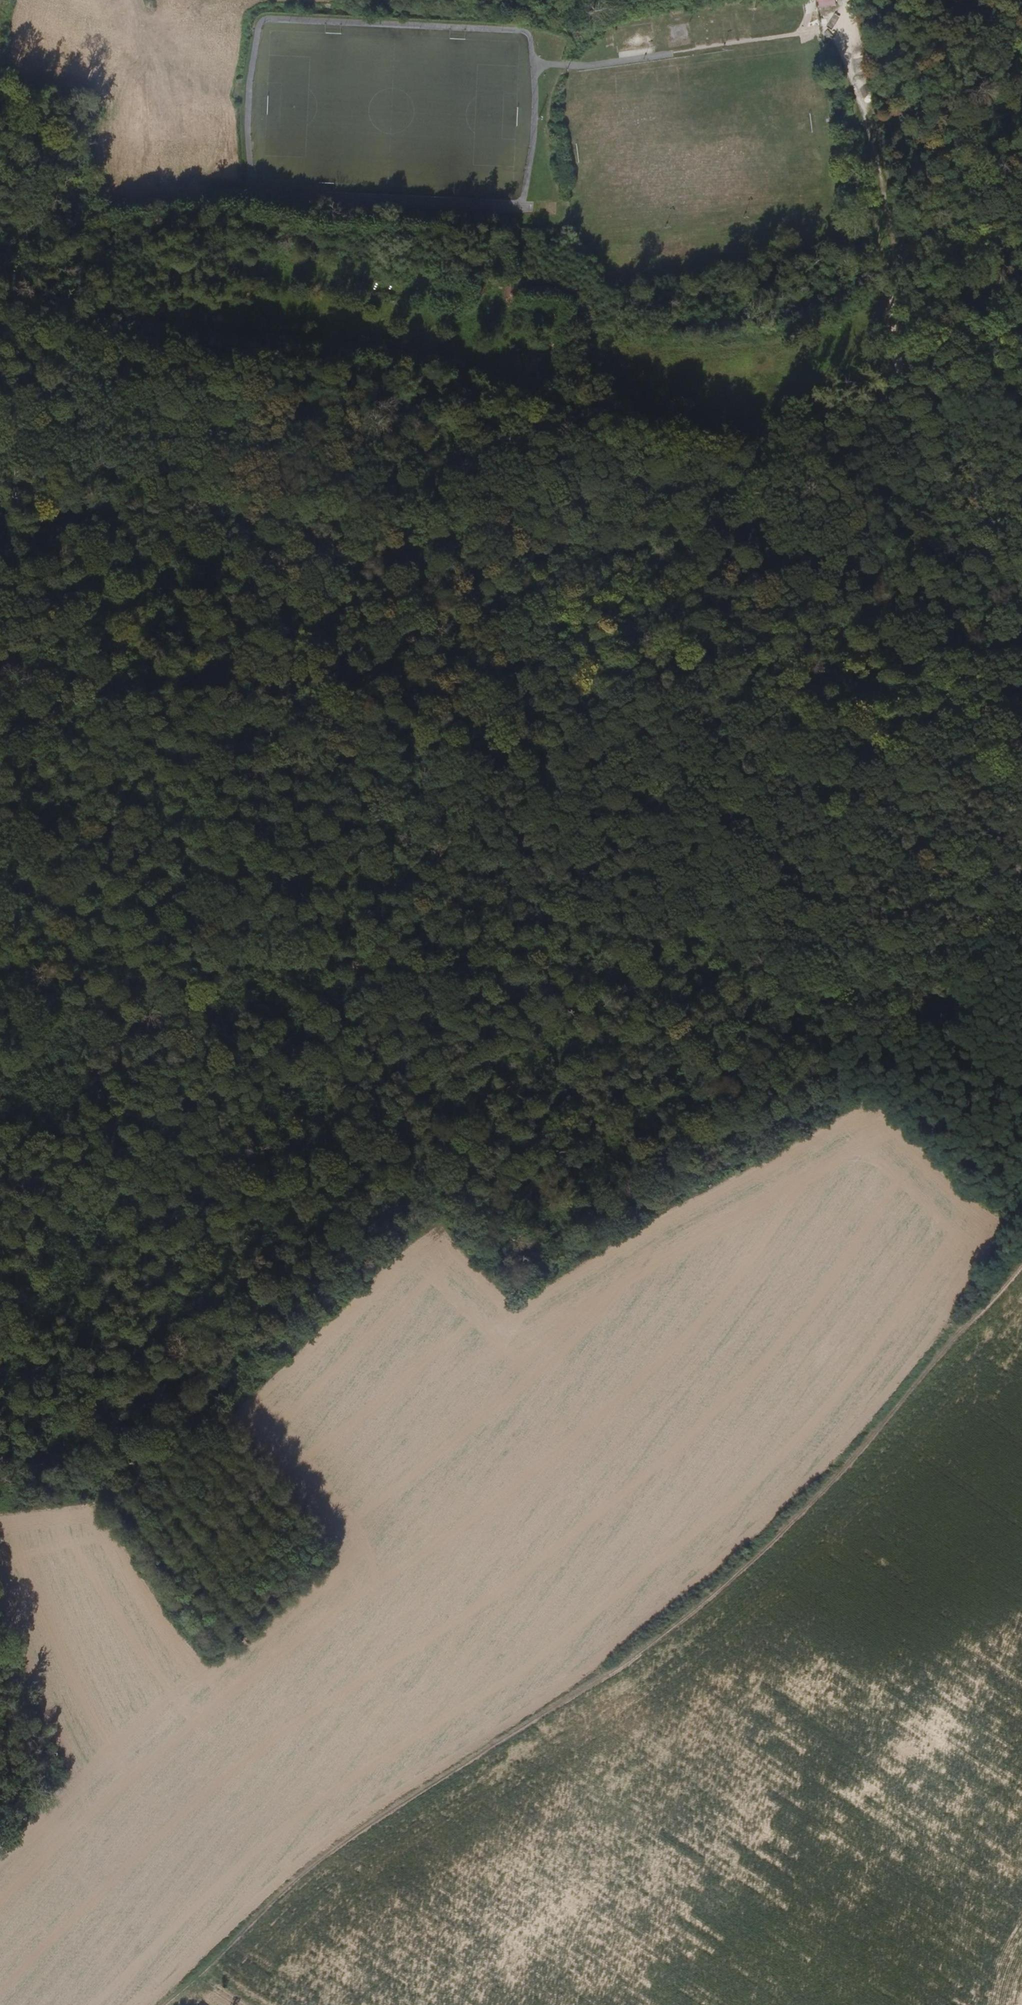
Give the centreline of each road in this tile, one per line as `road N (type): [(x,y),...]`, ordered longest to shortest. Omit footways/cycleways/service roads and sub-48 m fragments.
road 1 (track): [(151,2004),(335,1836),(640,1641),(698,1594),(839,1463),(1021,1258)]
road 2 (track): [(1021,1092),(894,1023),(733,968),(0,966)]
road 3 (track): [(1021,387),(895,392),(698,426),(135,344),(0,307)]
road 4 (track): [(540,65),(840,26)]
road 5 (track): [(840,26),(872,141),(891,239),(892,291)]

